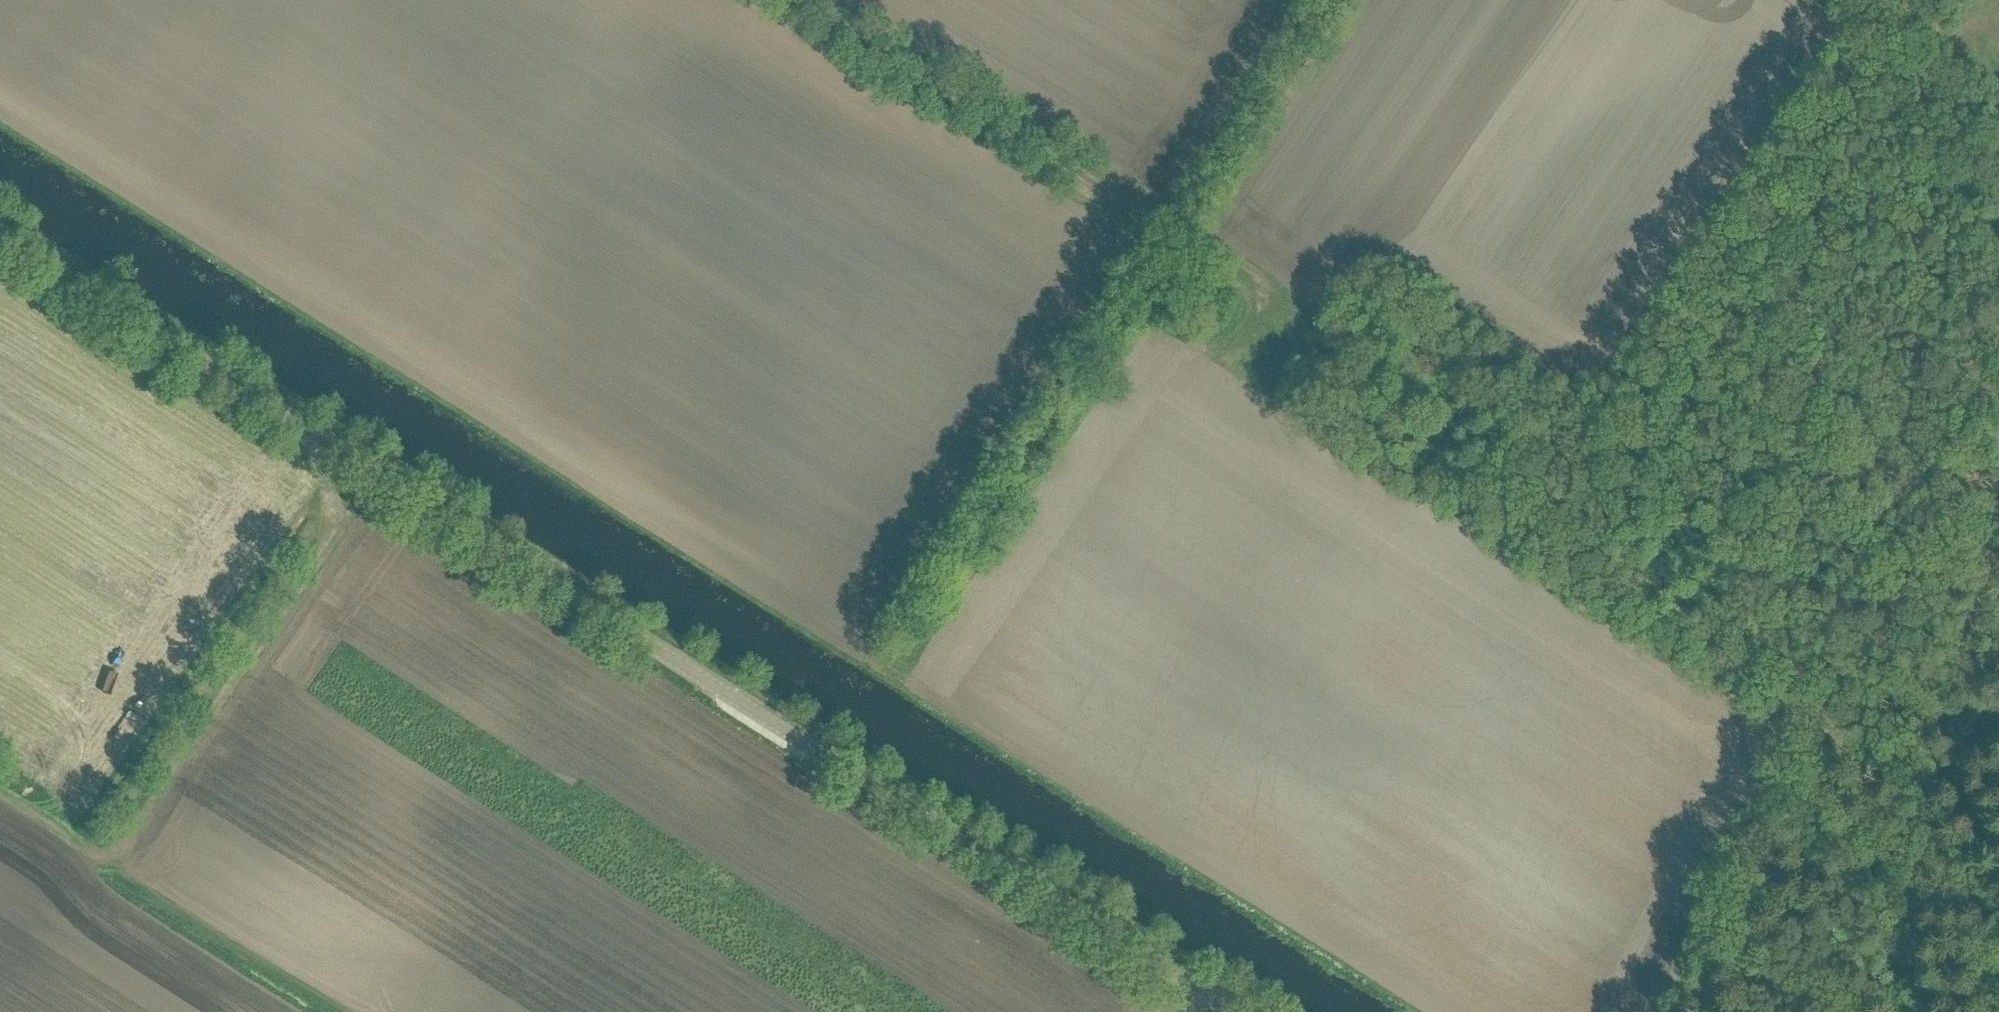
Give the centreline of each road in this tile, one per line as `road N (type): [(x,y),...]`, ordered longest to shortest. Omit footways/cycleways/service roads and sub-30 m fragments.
road 1 (track): [(798,0),(1507,433),(1567,447),(1644,432),(1682,407),(1891,92),(1972,0)]
road 2 (tertiary): [(1231,1011),(0,238)]
road 3 (track): [(348,1011),(110,862),(380,478)]

